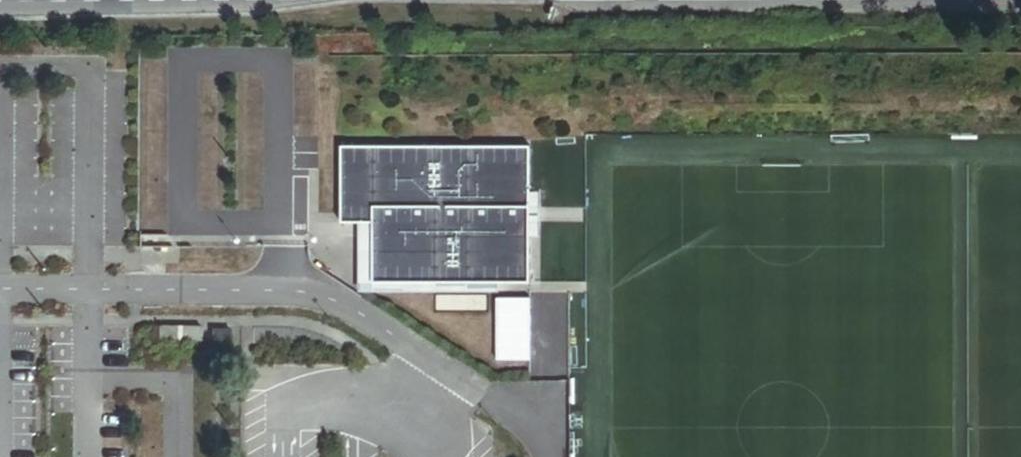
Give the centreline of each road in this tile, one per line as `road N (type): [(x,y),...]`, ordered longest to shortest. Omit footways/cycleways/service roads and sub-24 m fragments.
road 1 (unclassified): [(0,287),(297,292),(330,301),(528,423),(548,456)]

